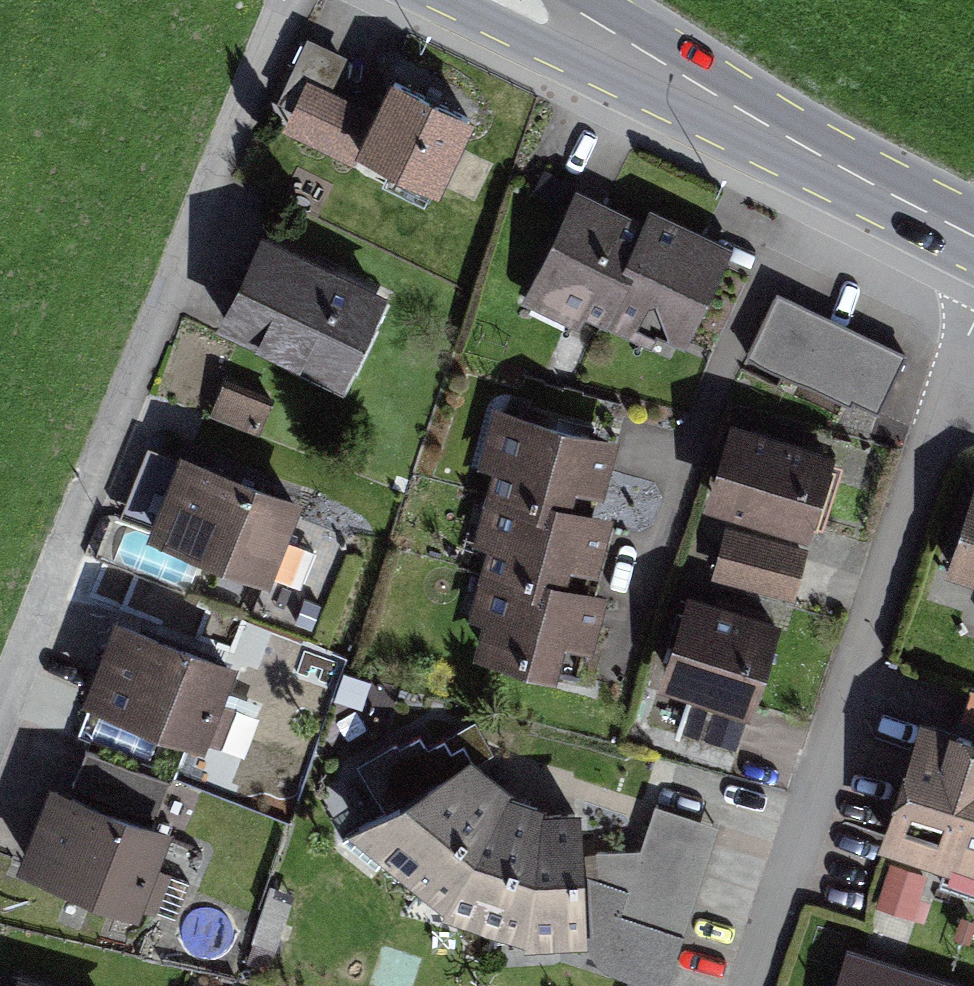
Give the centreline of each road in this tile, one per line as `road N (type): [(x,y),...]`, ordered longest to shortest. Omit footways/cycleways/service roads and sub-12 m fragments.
road 1 (residential): [(290,0),(0,760)]
road 2 (residential): [(948,395),(750,985)]
road 3 (primary): [(515,0),(973,239)]

